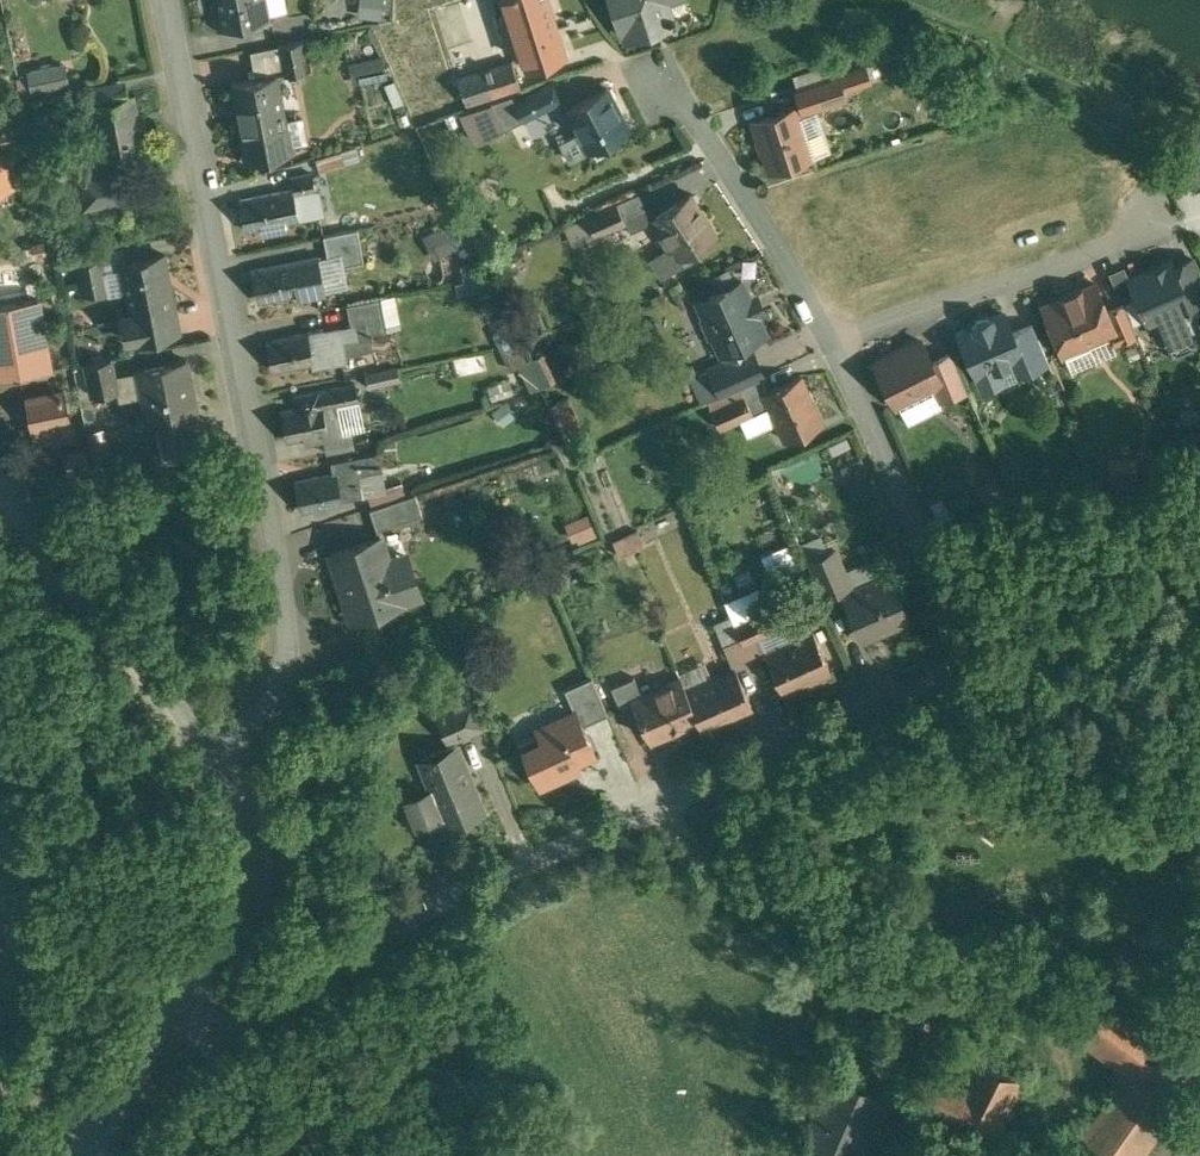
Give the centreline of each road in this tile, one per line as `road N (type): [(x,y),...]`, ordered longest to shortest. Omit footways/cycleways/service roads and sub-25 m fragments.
road 1 (residential): [(974,672),(442,901),(272,1006),(238,1014),(180,1002)]
road 2 (residential): [(168,0),(288,594),(285,681),(270,711),(218,758)]
road 3 (residential): [(974,672),(834,345)]
road 4 (residential): [(0,480),(218,758)]
road 5 (residential): [(834,345),(1149,232)]
road 6 (residential): [(834,345),(764,221),(664,75)]
road 7 (residential): [(218,758),(237,796),(249,871),(241,907),(180,1002)]
road 8 (residential): [(1199,568),(974,672)]
road 9 (residential): [(180,1002),(55,1155)]

